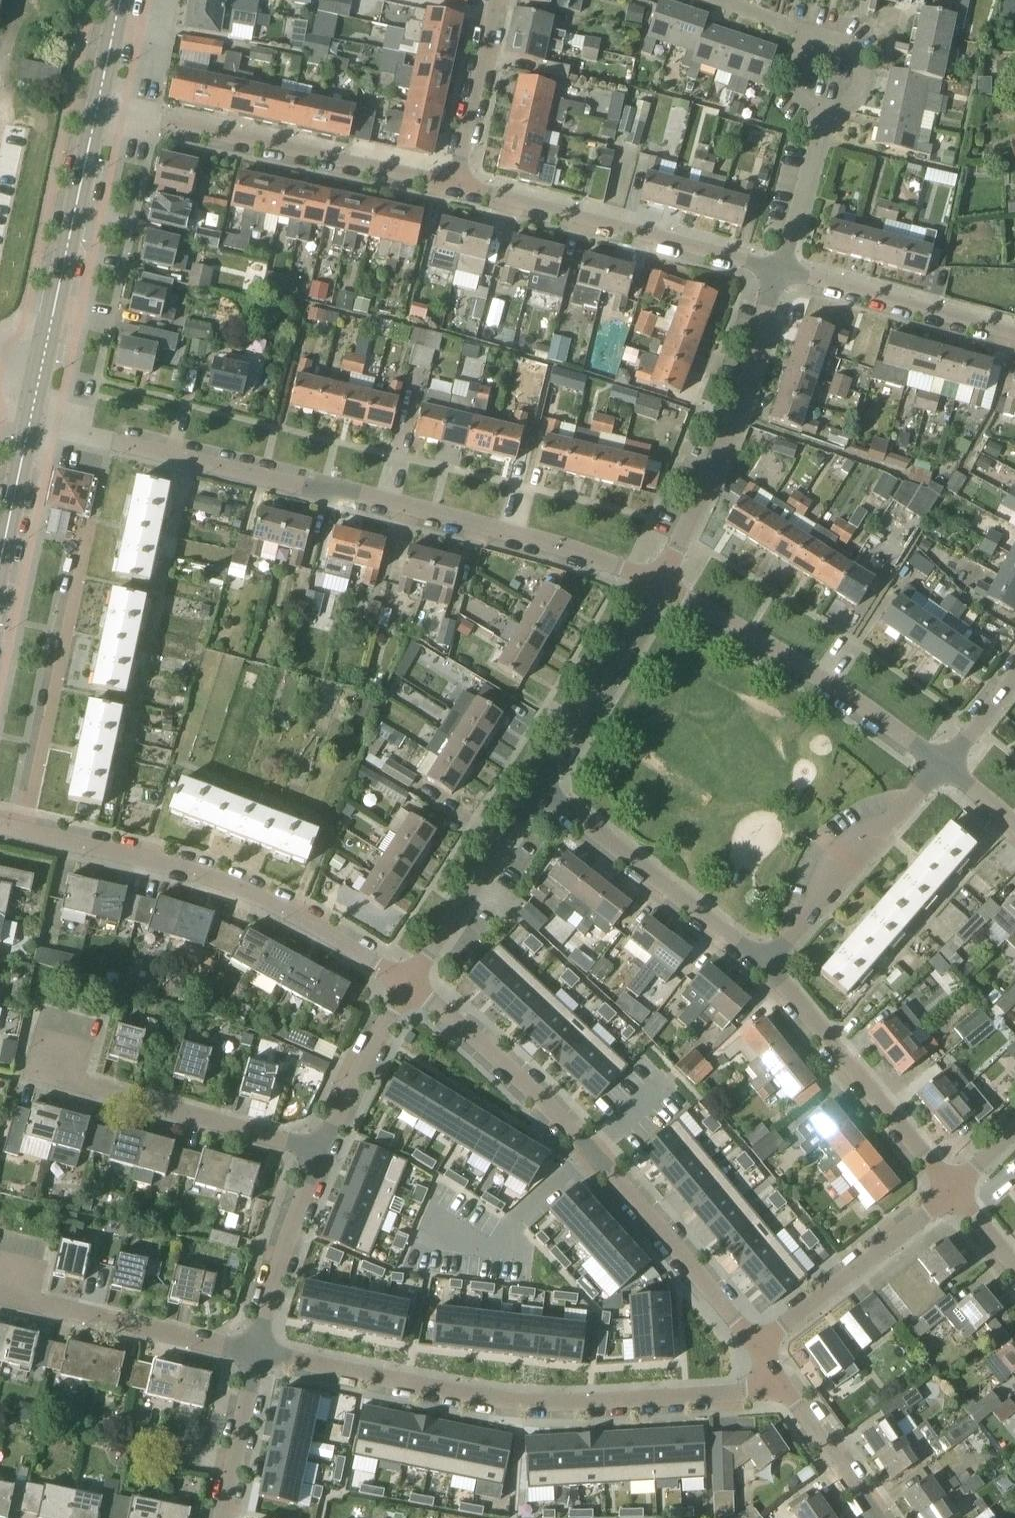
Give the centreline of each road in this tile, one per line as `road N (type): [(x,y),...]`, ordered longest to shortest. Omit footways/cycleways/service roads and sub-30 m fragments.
road 1 (residential): [(662,584),(30,423)]
road 2 (residential): [(787,1394),(549,1401),(378,1385),(258,1359)]
road 3 (residential): [(760,1348),(573,1134),(410,986)]
road 4 (residential): [(410,986),(284,910),(0,825)]
road 5 (residential): [(97,112),(449,196)]
road 6 (residential): [(449,196),(783,269)]
road 7 (residential): [(662,584),(736,412),(783,269)]
road 8 (residential): [(944,765),(811,668),(662,584)]
road 9 (tertiary): [(30,423),(97,112)]
road 10 (residential): [(314,1153),(60,1082),(70,1040)]
road 11 (residential): [(258,1359),(11,1299),(18,1256)]
road 12 (residential): [(951,1193),(763,969)]
road 13 (residential): [(763,969),(537,788)]
road 14 (residential): [(763,969),(944,765)]
road 15 (residential): [(760,1348),(951,1193)]
road 16 (residential): [(783,269),(1014,332)]
road 17 (residential): [(537,788),(662,584)]
road 18 (residential): [(410,986),(537,788)]
road 19 (residential): [(258,1359),(314,1153)]
road 20 (residential): [(493,0),(449,196)]
road 21 (residential): [(314,1153),(410,986)]
road 22 (residential): [(783,269),(824,110)]
road 23 (residential): [(222,1517),(258,1359)]
road 24 (residential): [(872,1517),(787,1394)]
road 25 (tertiary): [(0,565),(30,423)]
road 26 (residential): [(824,110),(855,96),(862,63),(842,39),(809,40)]

